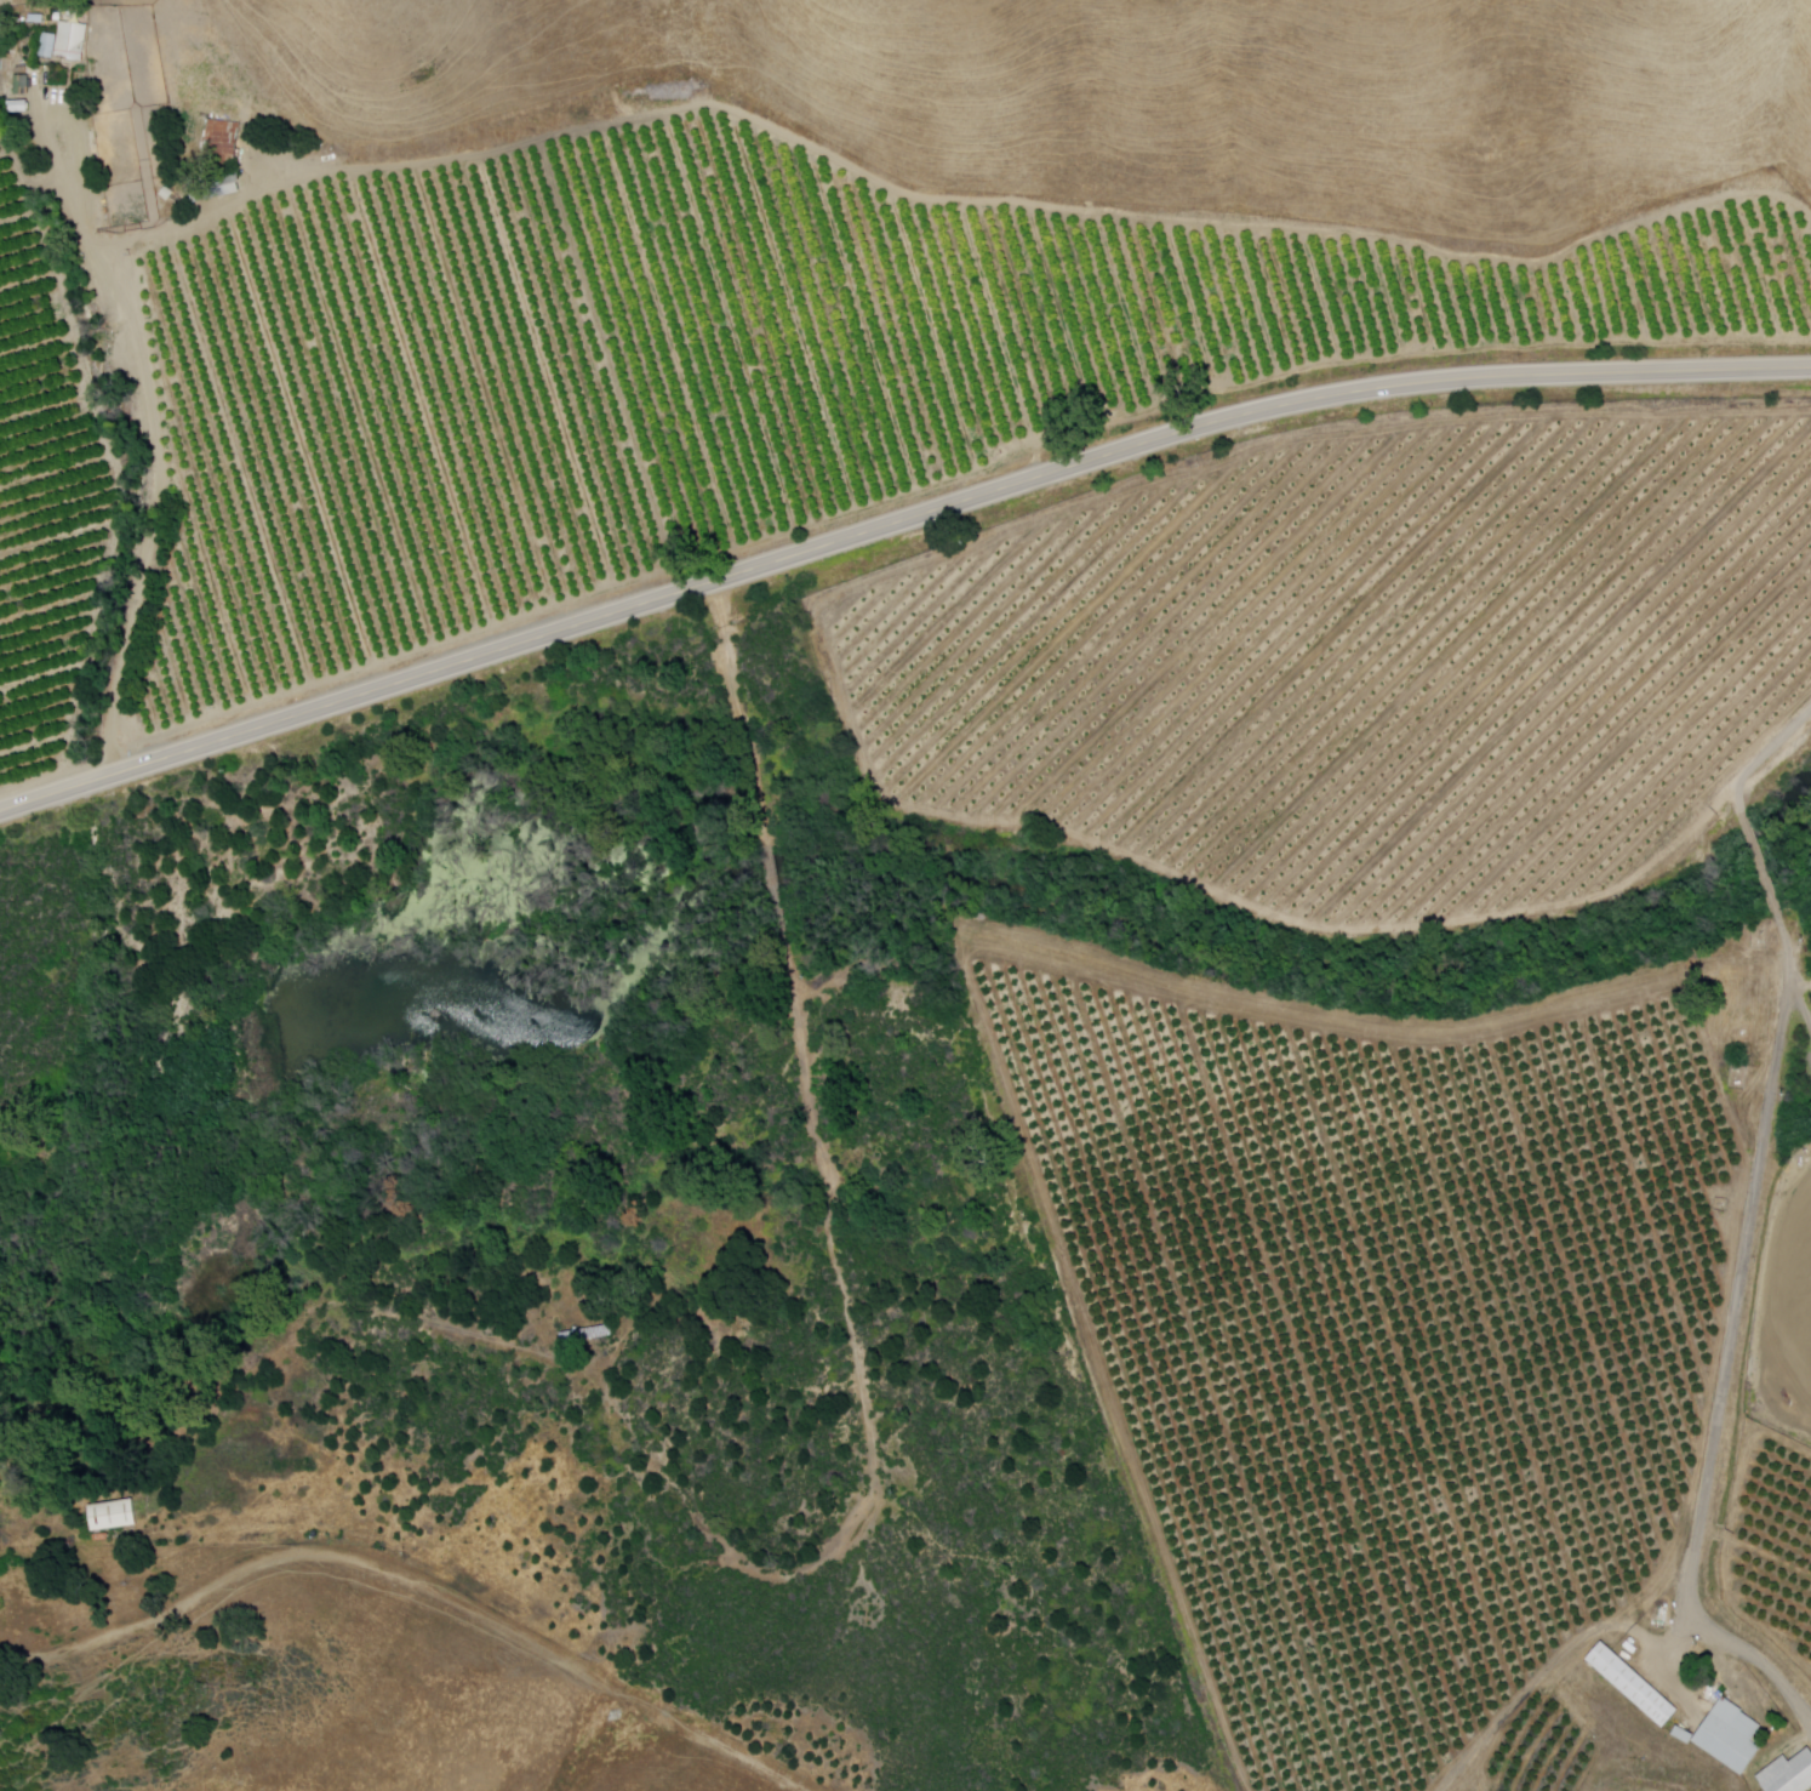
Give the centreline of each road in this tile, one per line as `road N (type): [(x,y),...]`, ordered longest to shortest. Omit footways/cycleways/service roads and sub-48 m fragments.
road 1 (tertiary): [(0,812),(1246,415),(1458,381),(1810,367)]
road 2 (track): [(0,1658),(56,1655),(152,1621),(278,1556),(315,1551),(428,1588),(808,1790)]

